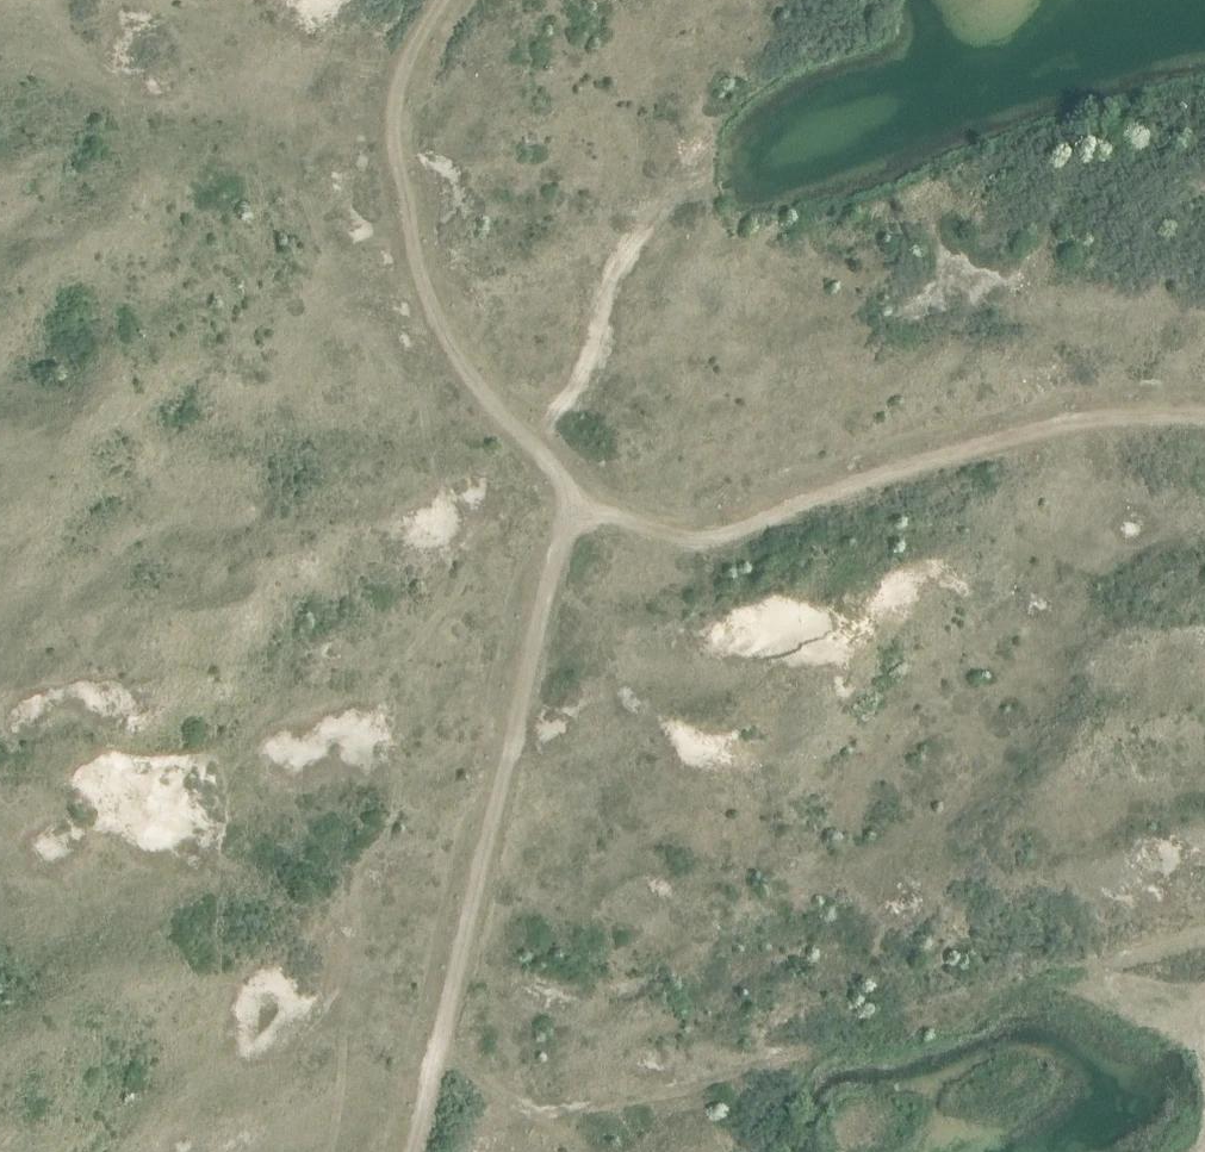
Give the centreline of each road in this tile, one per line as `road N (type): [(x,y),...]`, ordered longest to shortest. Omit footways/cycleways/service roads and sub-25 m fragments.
road 1 (track): [(405,1151),(432,1062),(539,579),(575,498)]

